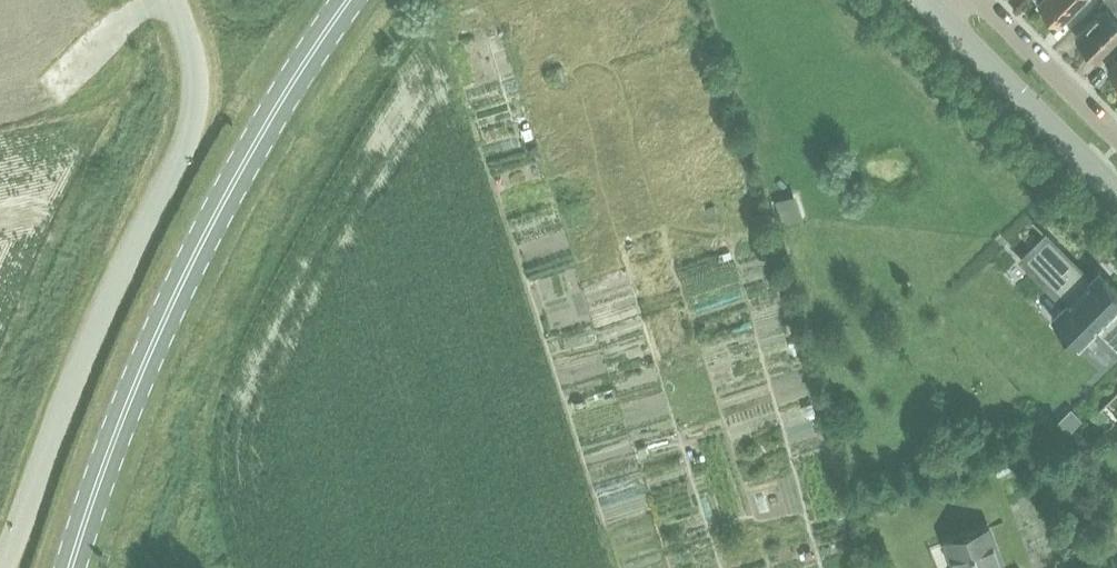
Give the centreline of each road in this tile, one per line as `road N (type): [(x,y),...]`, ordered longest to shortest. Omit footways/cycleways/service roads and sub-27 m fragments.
road 1 (primary): [(70,567),(161,324),(250,150),(347,0)]
road 2 (unclassified): [(2,567),(73,379),(194,122),(194,68),(172,0)]
road 3 (tertiary): [(1116,192),(942,17)]
road 4 (residential): [(1116,137),(979,0)]

